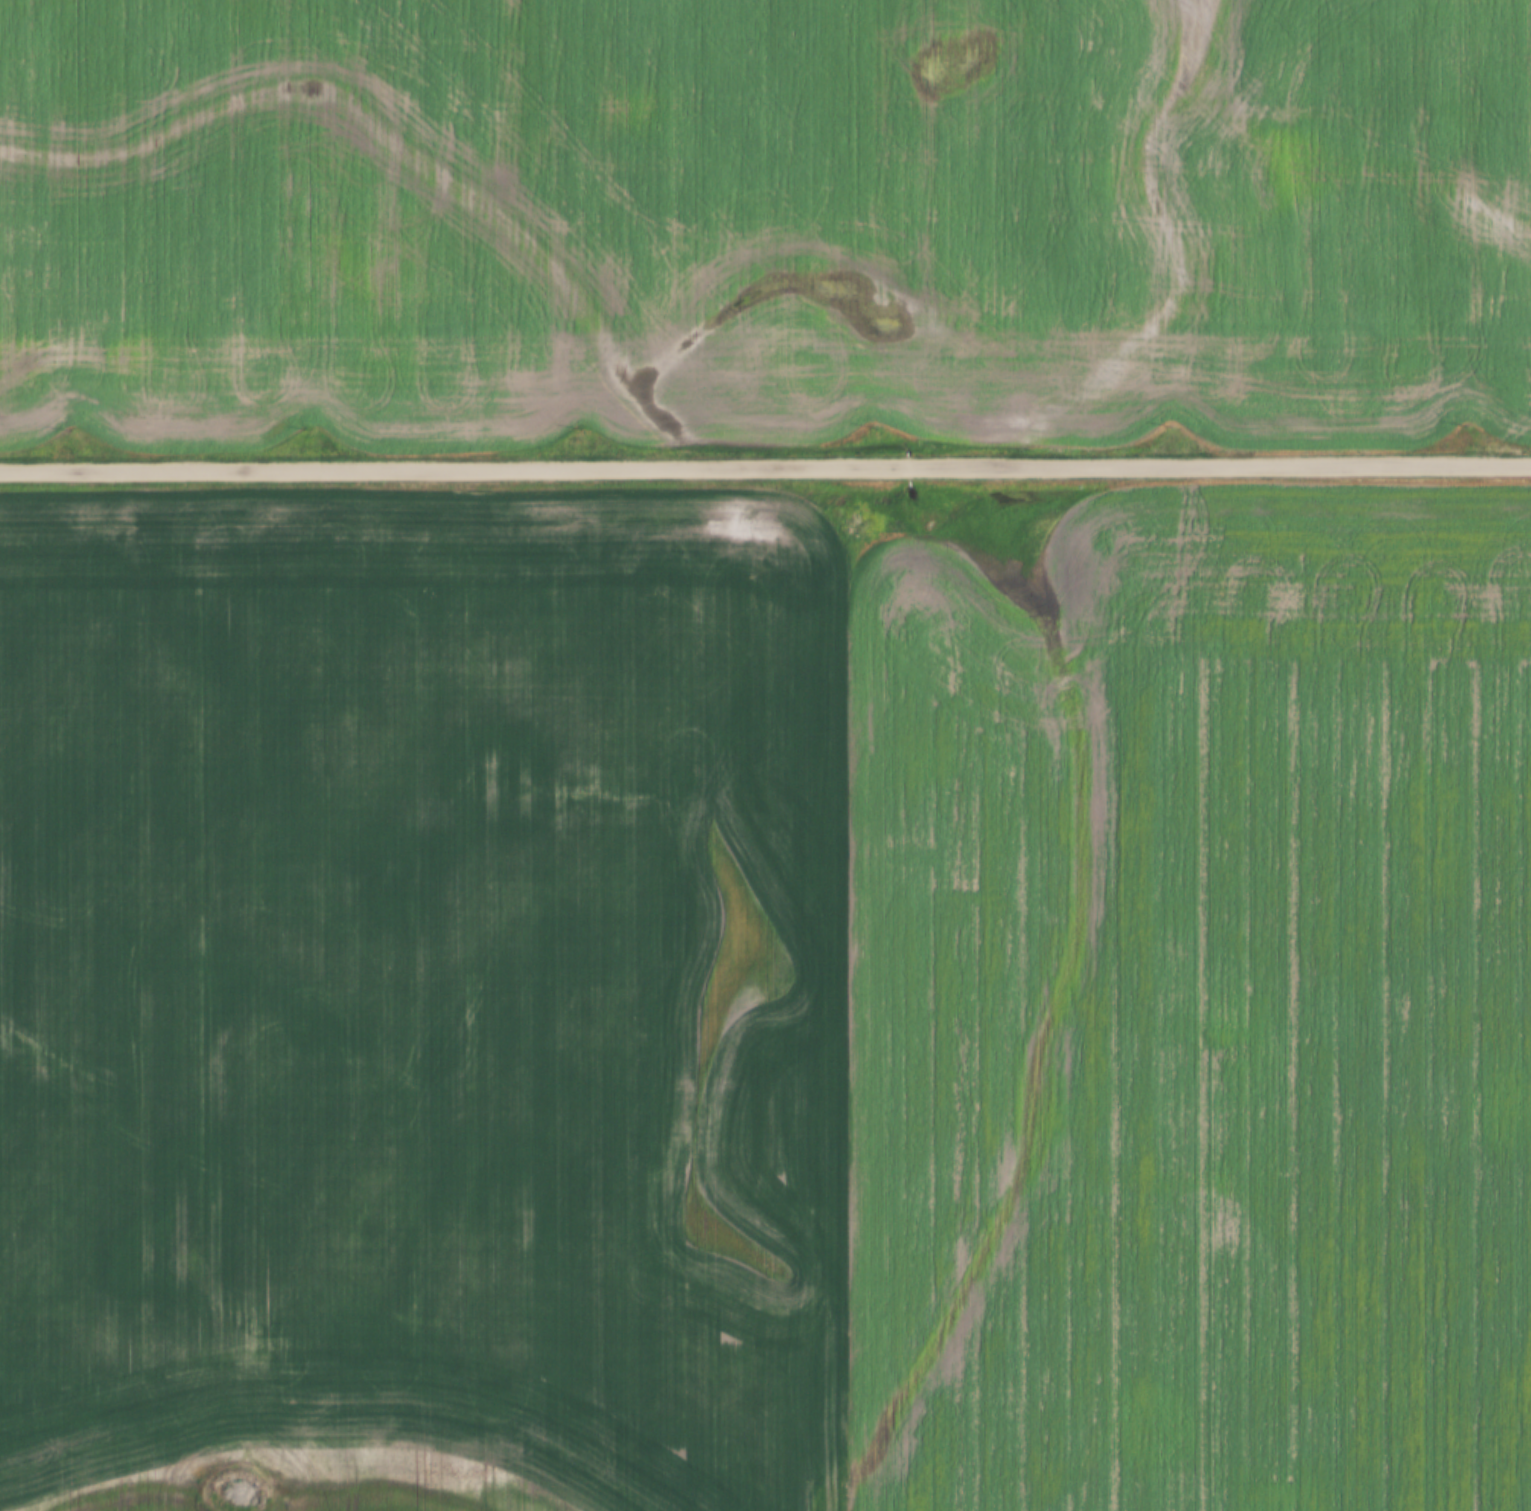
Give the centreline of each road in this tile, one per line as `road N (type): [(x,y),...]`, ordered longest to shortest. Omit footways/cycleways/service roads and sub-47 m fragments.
road 1 (residential): [(1530,466),(0,474)]

